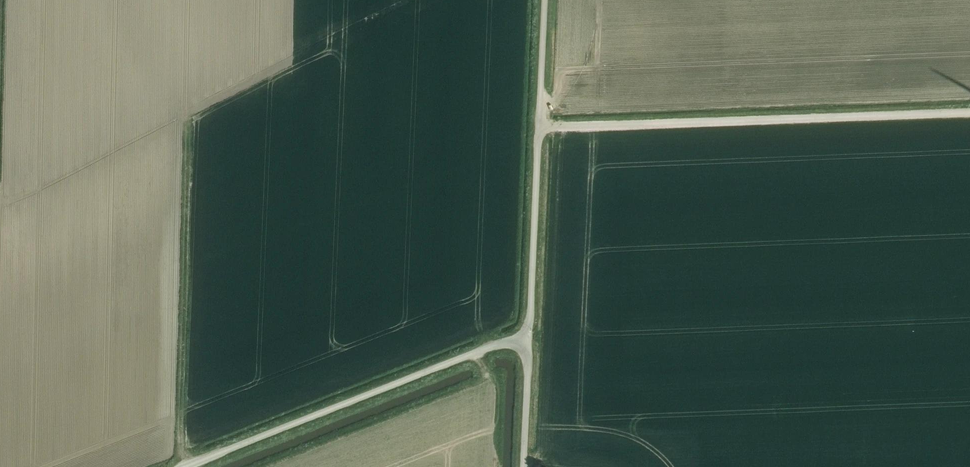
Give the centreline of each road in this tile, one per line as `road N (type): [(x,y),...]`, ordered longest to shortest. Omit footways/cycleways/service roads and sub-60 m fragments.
road 1 (unclassified): [(187,466),(527,339)]
road 2 (track): [(179,466),(186,180),(173,115)]
road 3 (unclassified): [(527,339),(541,0)]
road 4 (unclassified): [(520,466),(527,339)]

